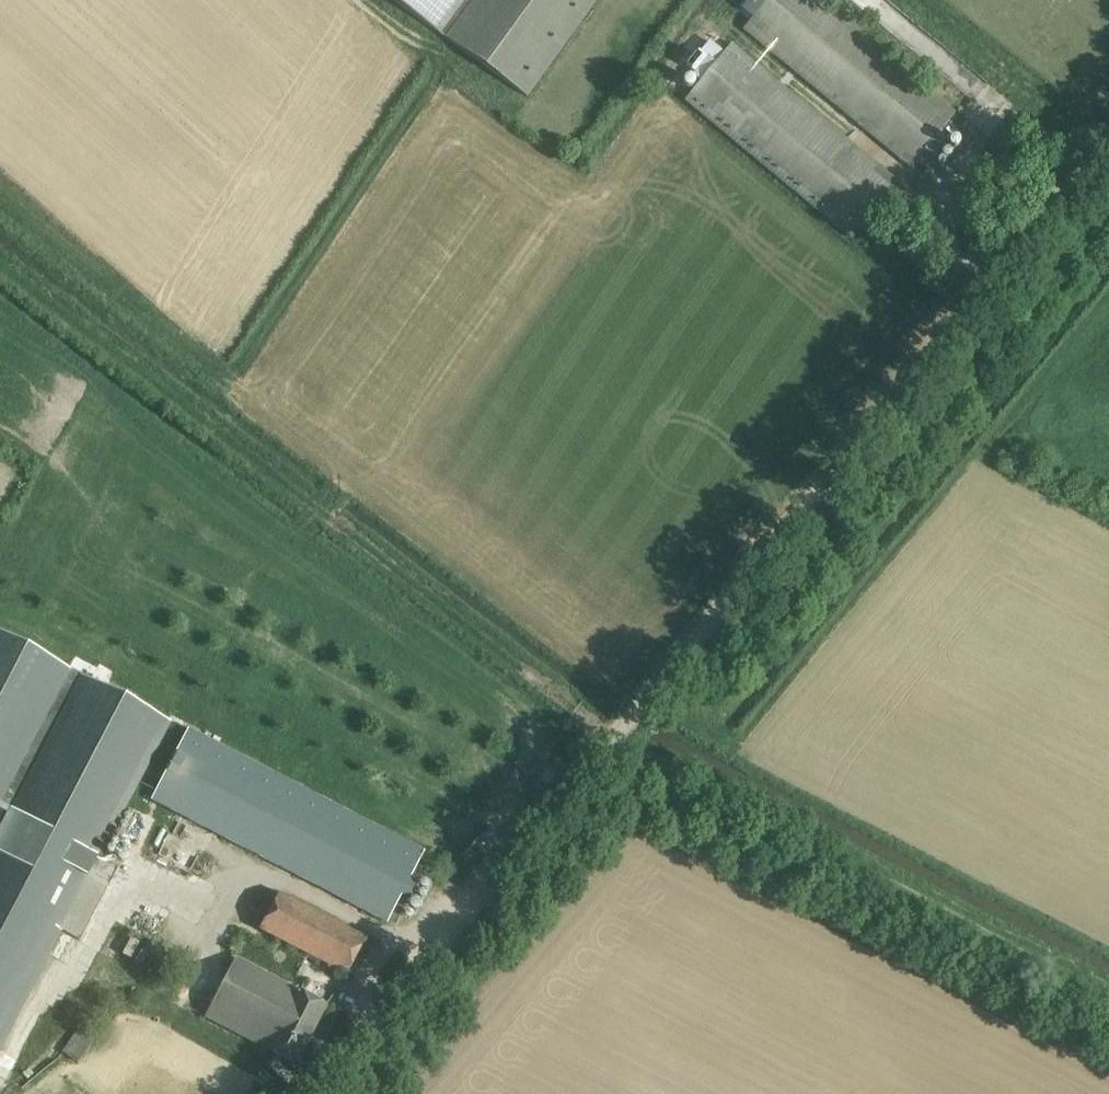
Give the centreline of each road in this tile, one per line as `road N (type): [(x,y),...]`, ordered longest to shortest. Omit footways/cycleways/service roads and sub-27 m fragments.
road 1 (unclassified): [(301,1093),(1108,143)]
road 2 (track): [(313,497),(306,503),(0,265)]

